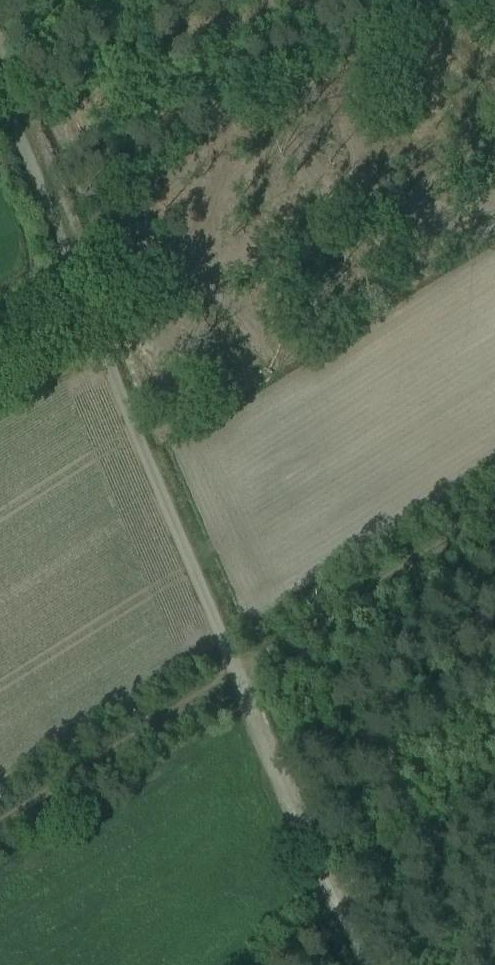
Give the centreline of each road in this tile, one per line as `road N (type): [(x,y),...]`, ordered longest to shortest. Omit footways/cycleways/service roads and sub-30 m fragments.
road 1 (track): [(377,964),(237,668),(0,97)]
road 2 (track): [(494,508),(237,668)]

